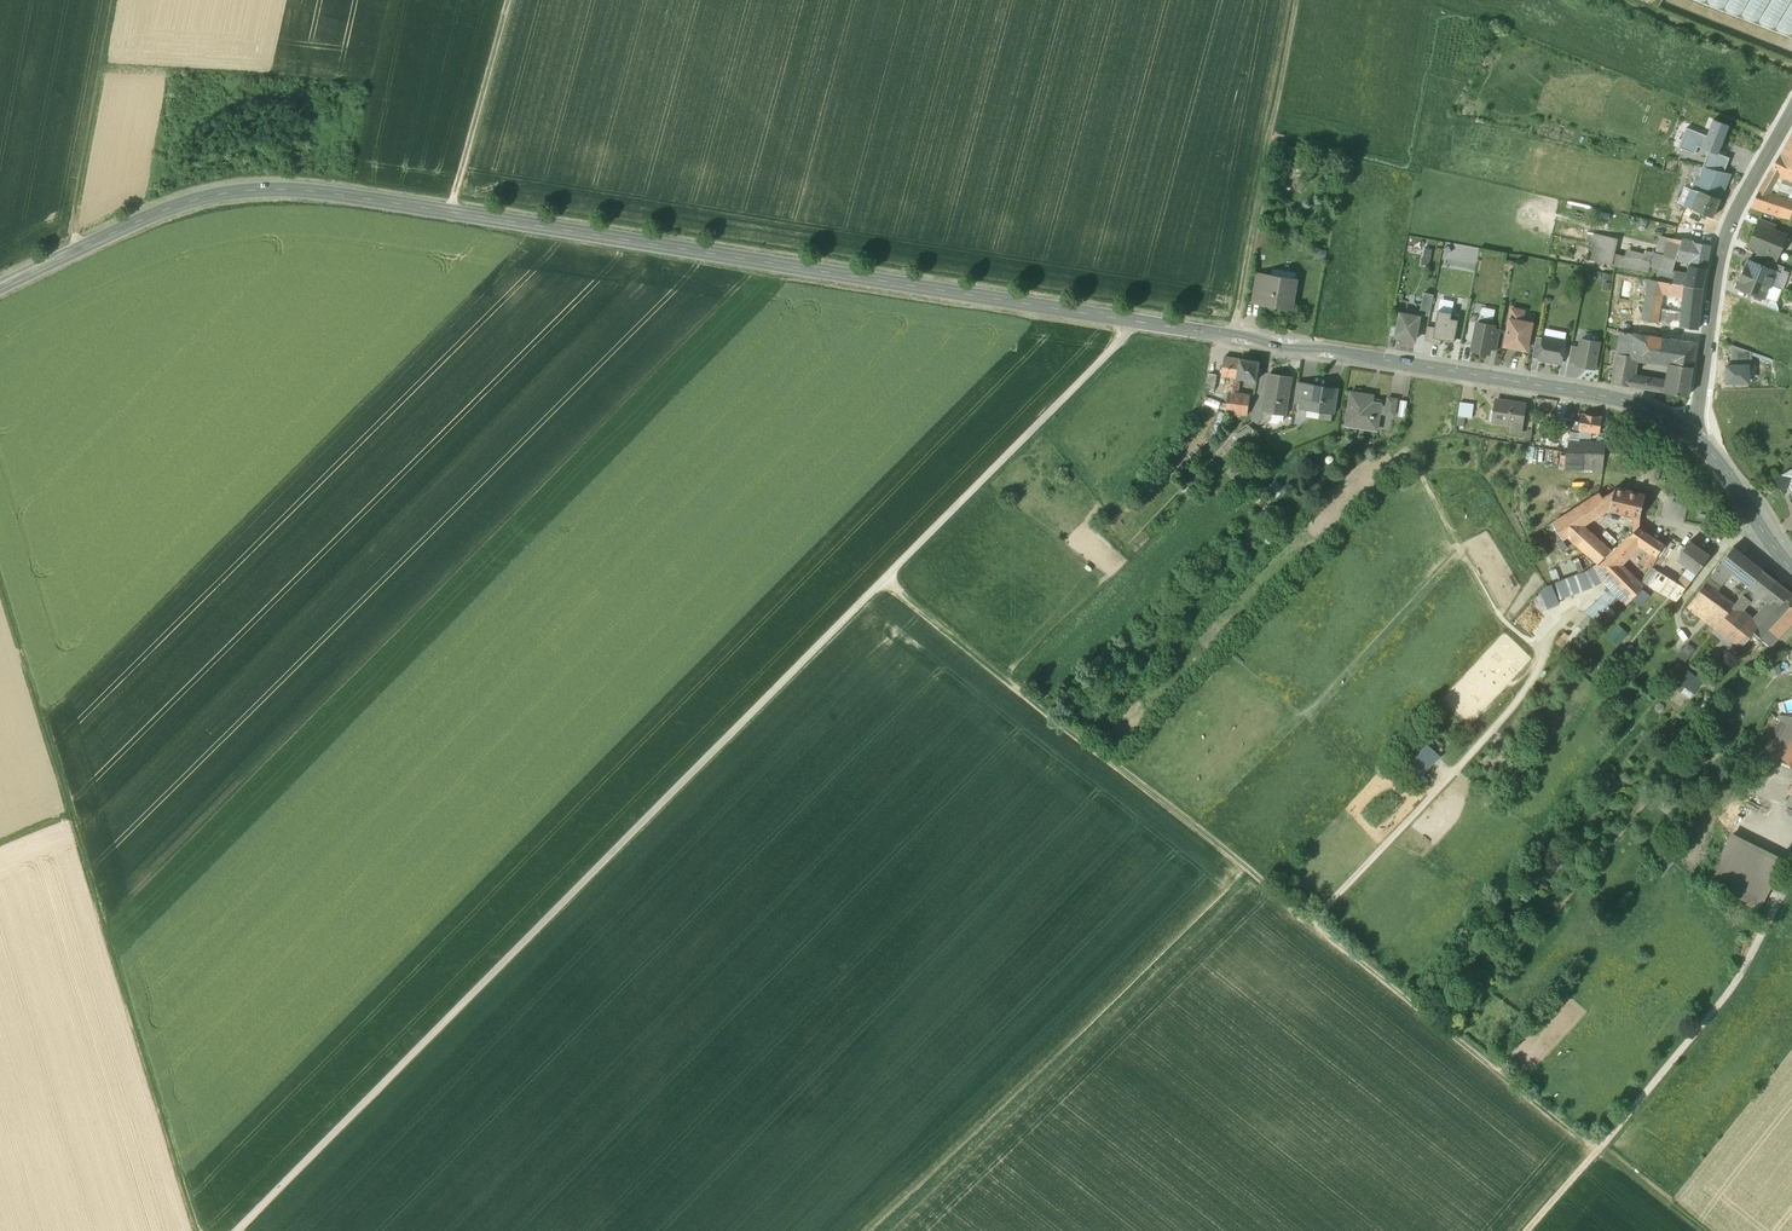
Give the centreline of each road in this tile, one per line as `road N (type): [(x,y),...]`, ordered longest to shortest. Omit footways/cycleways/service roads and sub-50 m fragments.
road 1 (tertiary): [(1689,434),(1637,405),(1597,395),(321,191),(260,189),(180,204),(0,287)]
road 2 (track): [(885,579),(1699,1230)]
road 3 (track): [(233,1230),(885,579)]
road 4 (track): [(200,1230),(0,579)]
road 5 (track): [(1253,873),(879,1230)]
road 6 (track): [(1313,922),(1496,727),(1533,676),(1545,632)]
road 7 (track): [(885,579),(1123,337),(1128,320)]
road 8 (track): [(1234,336),(1298,0)]
road 9 (residential): [(1689,434),(1724,243),(1791,113)]
road 10 (residential): [(1599,1149),(1721,1003),(1791,872)]
road 11 (track): [(76,251),(72,231),(119,0)]
road 12 (track): [(449,212),(517,0)]
road 13 (track): [(1791,67),(1618,0)]
road 14 (tertiary): [(1791,568),(1729,474),(1689,434)]

